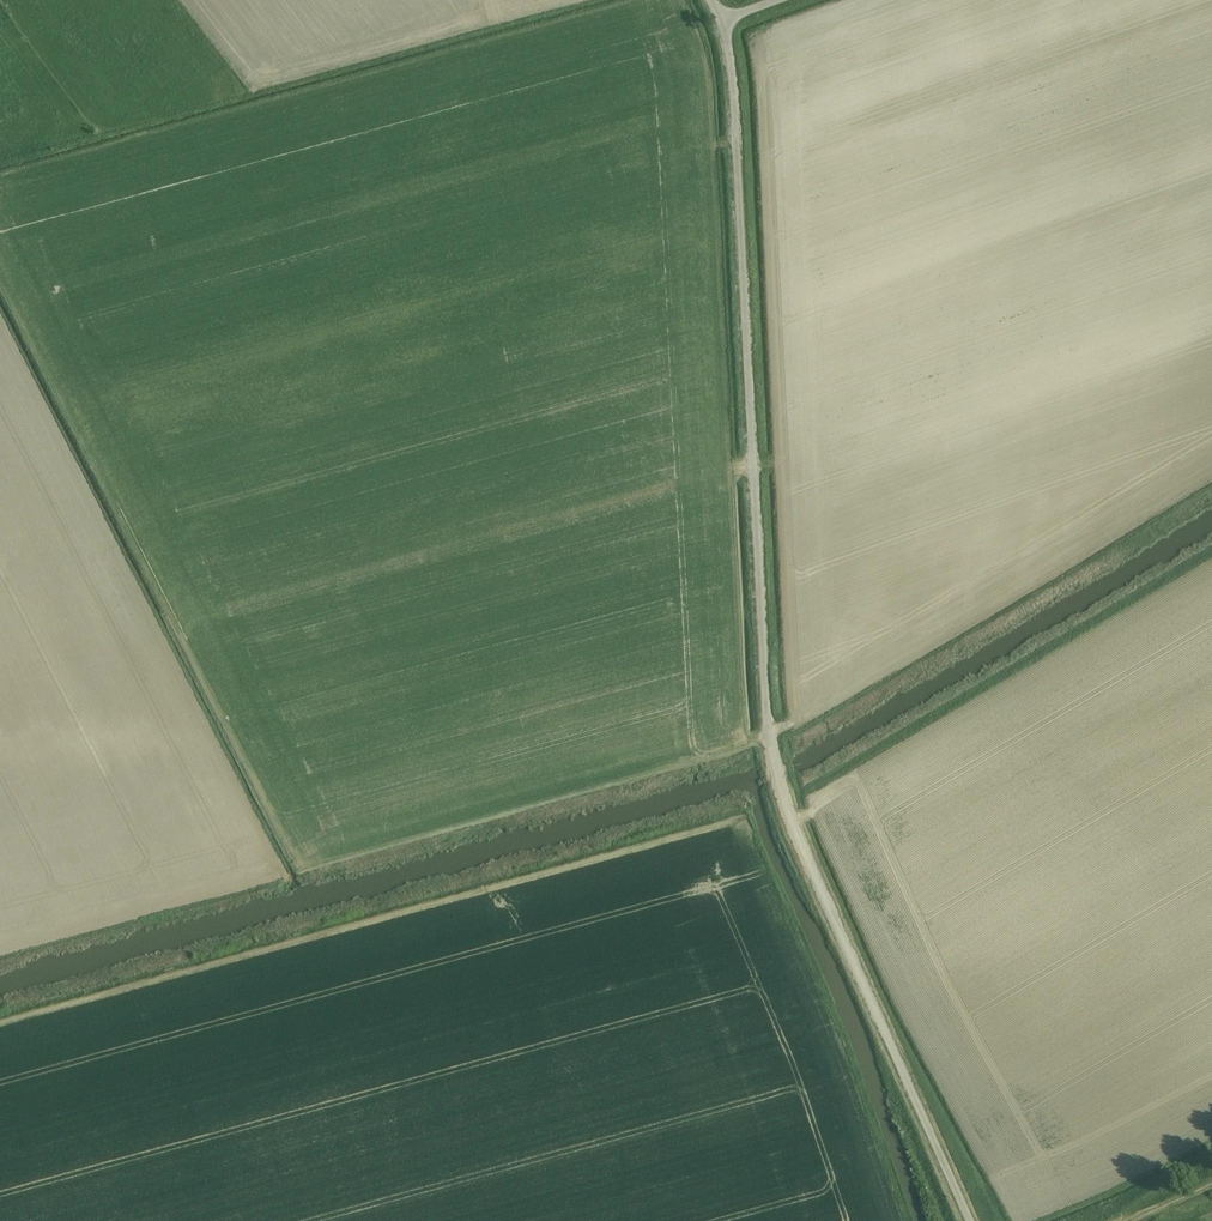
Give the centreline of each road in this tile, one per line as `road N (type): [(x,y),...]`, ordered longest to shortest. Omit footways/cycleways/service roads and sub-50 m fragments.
road 1 (unclassified): [(969,1220),(791,827),(771,758),(732,74),(721,21)]

